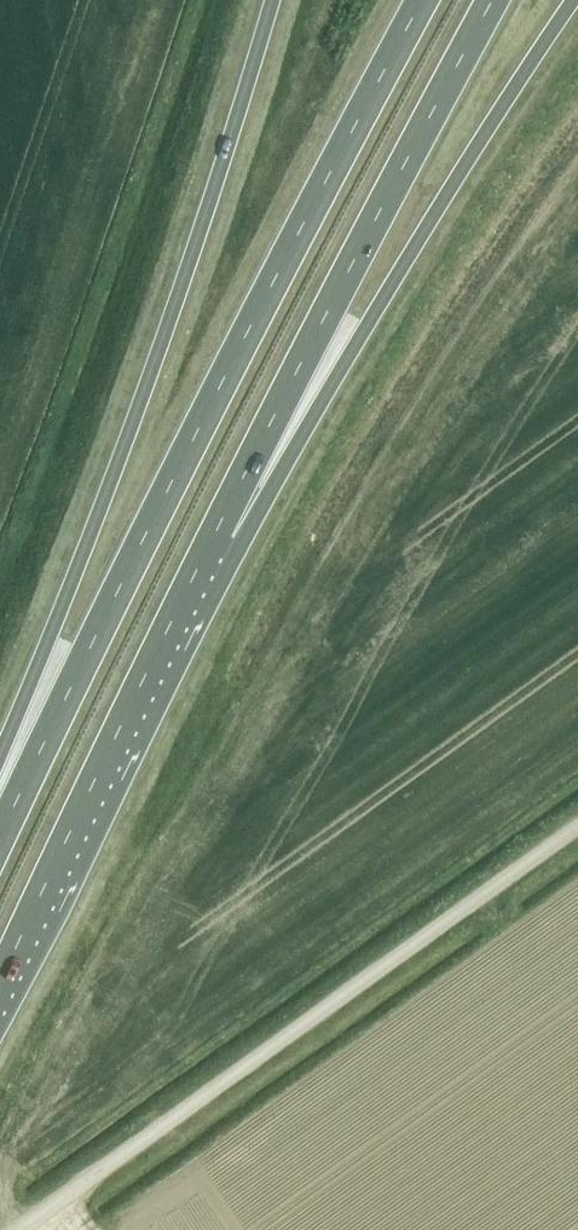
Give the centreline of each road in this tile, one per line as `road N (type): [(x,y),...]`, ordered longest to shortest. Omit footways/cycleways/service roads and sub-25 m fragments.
road 1 (trunk): [(423,0),(176,472),(0,837)]
road 2 (trunk): [(272,0),(86,551),(0,772)]
road 3 (unclassified): [(15,1229),(577,821)]
road 4 (trunk): [(218,529),(576,0)]
road 5 (trunk): [(218,529),(491,0)]
road 6 (trunk): [(0,982),(218,529)]

